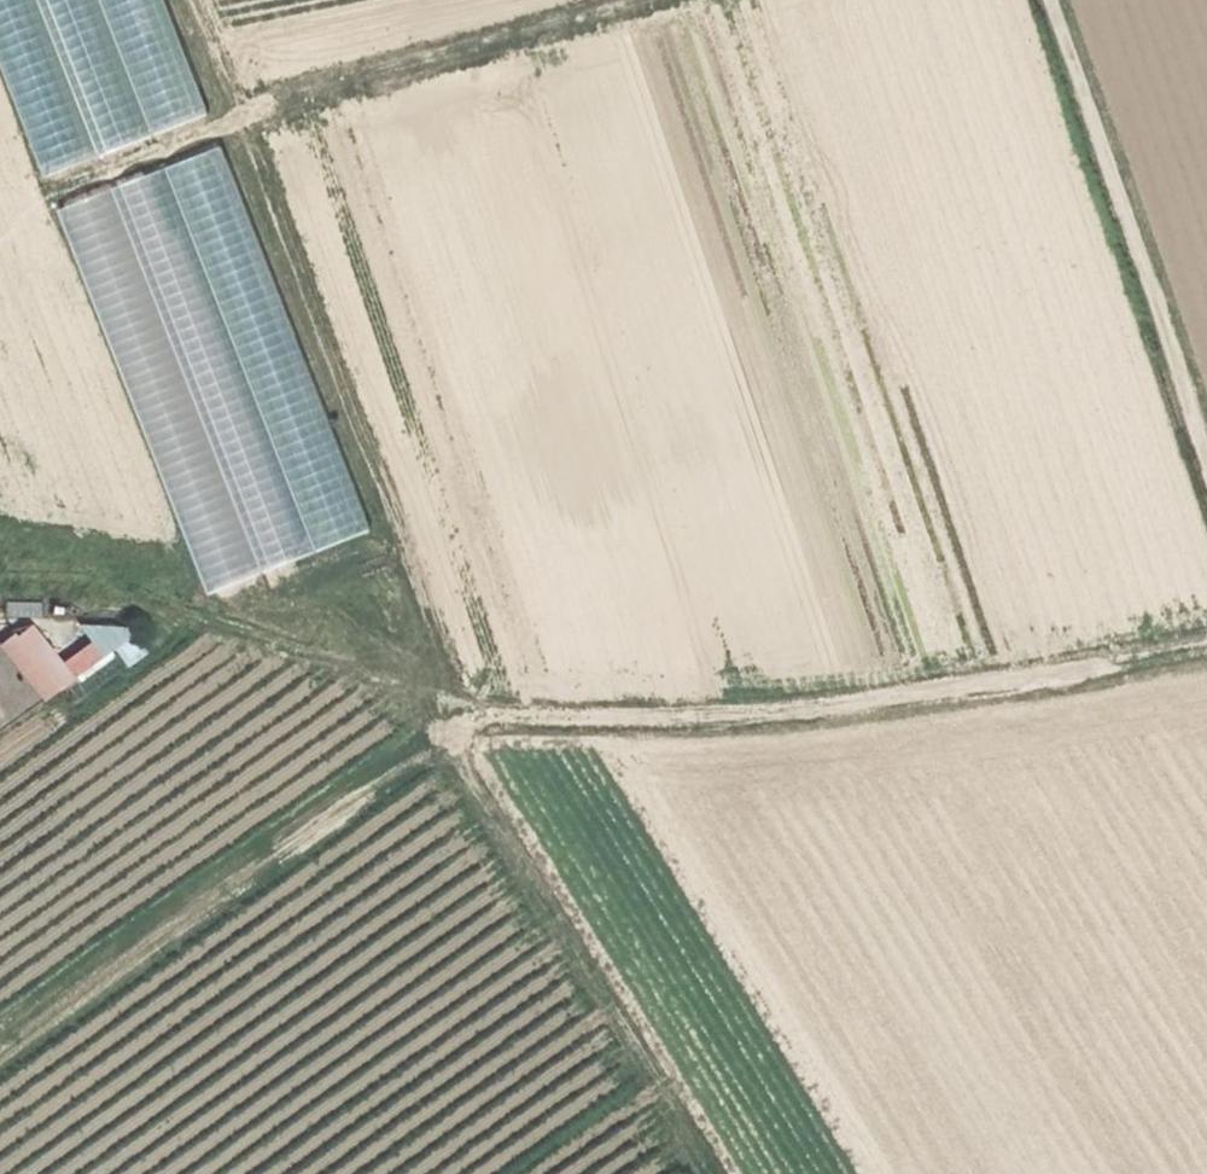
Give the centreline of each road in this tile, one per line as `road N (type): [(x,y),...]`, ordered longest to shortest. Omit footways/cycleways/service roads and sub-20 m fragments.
road 1 (track): [(1206,635),(761,708),(596,712),(436,685),(194,610),(7,608)]
road 2 (track): [(1054,0),(1206,423)]

